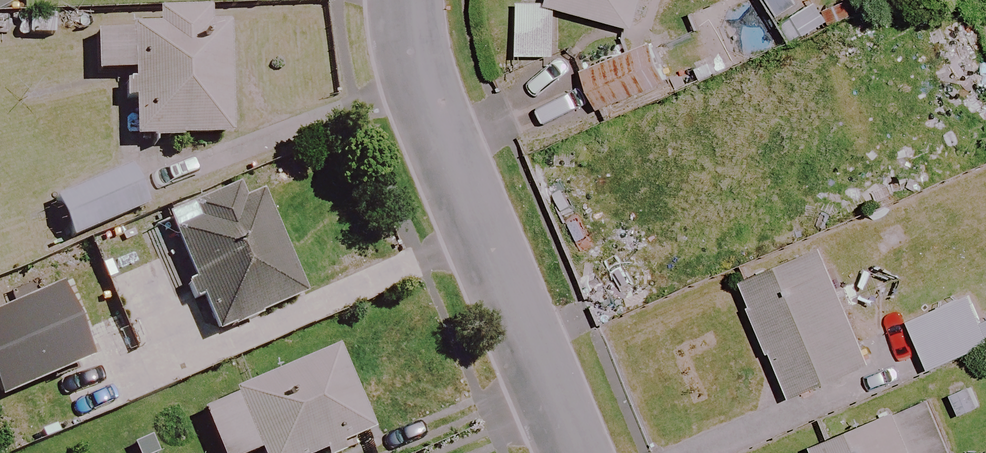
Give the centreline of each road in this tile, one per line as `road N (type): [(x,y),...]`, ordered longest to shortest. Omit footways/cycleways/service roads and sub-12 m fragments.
road 1 (residential): [(588,452),(428,59),(421,0)]

